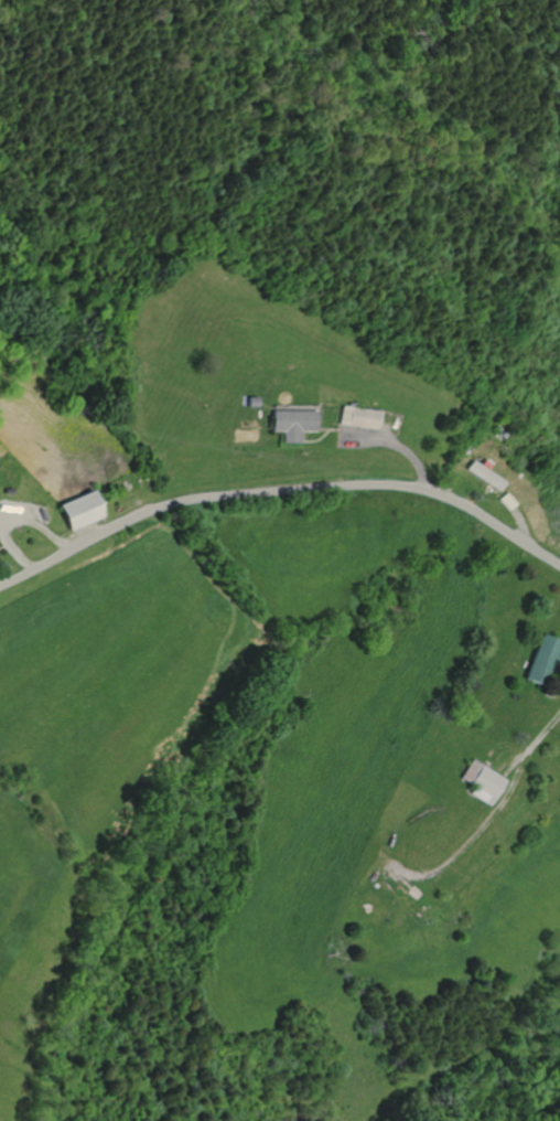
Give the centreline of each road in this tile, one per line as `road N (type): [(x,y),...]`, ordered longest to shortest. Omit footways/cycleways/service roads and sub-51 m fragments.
road 1 (residential): [(559,567),(435,492),(368,483),(168,503),(106,525),(0,582)]

